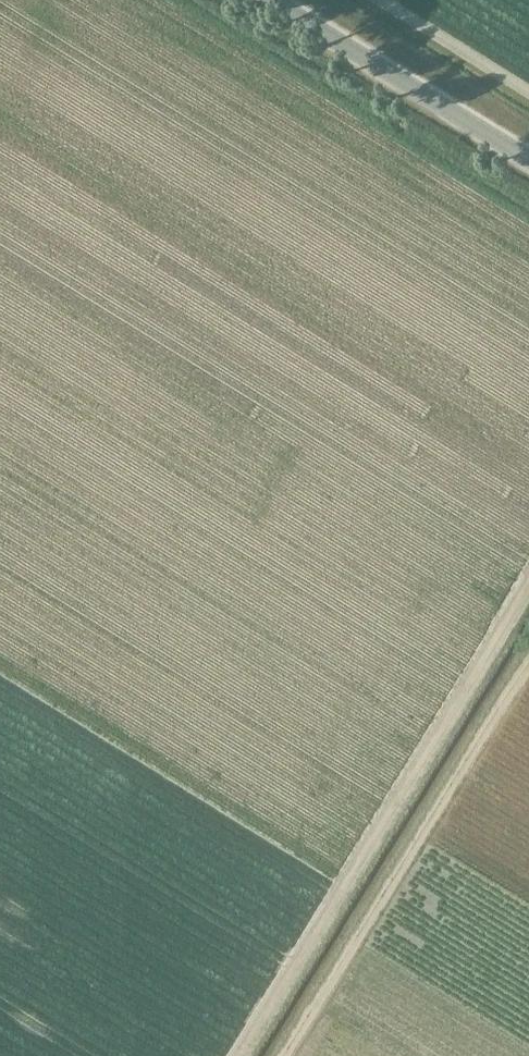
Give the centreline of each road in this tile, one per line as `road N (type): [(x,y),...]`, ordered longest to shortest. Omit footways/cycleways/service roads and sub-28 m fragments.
road 1 (unclassified): [(528,159),(272,0)]

